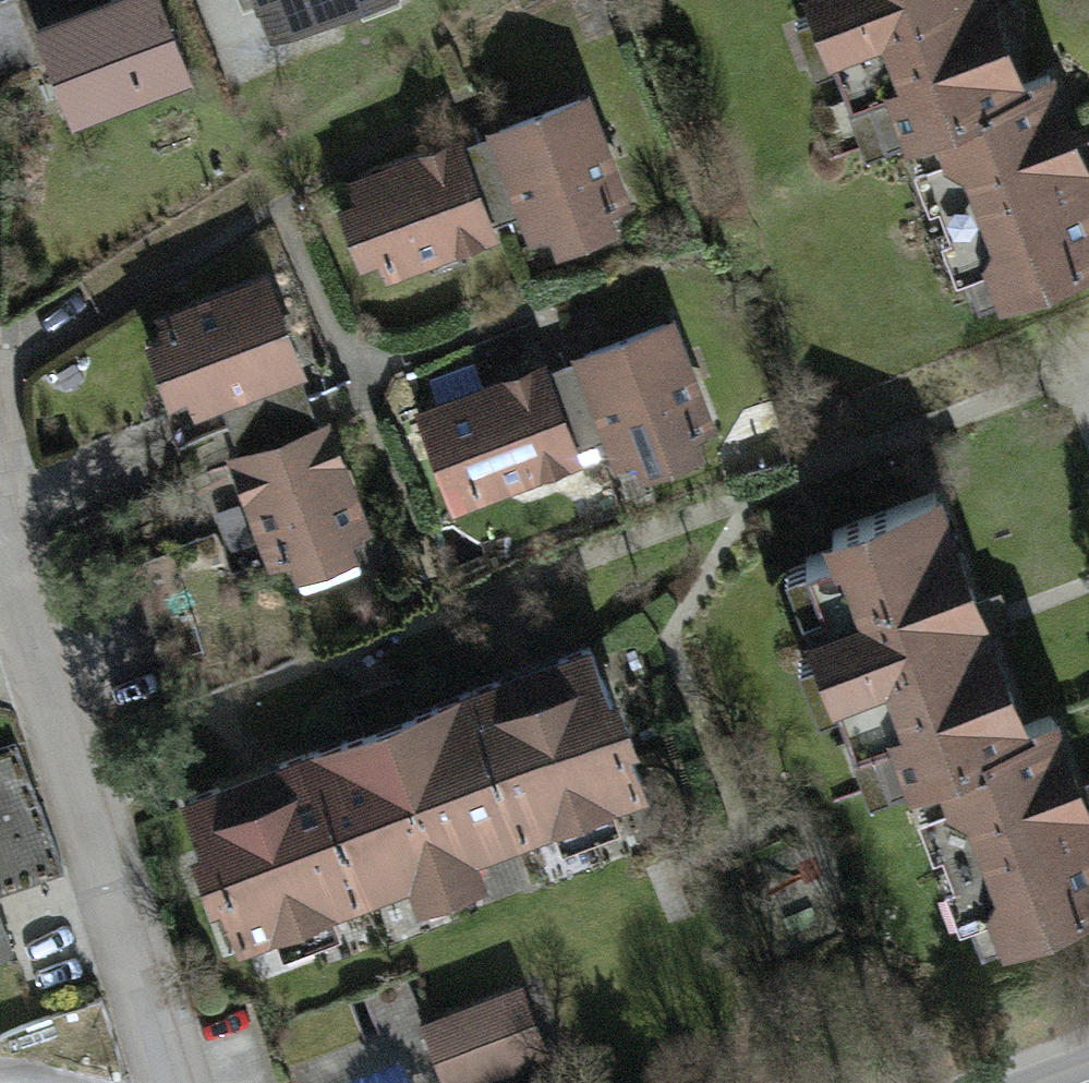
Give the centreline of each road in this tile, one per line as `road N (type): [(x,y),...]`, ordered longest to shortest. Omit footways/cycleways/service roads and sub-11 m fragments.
road 1 (residential): [(164,1082),(0,534)]

